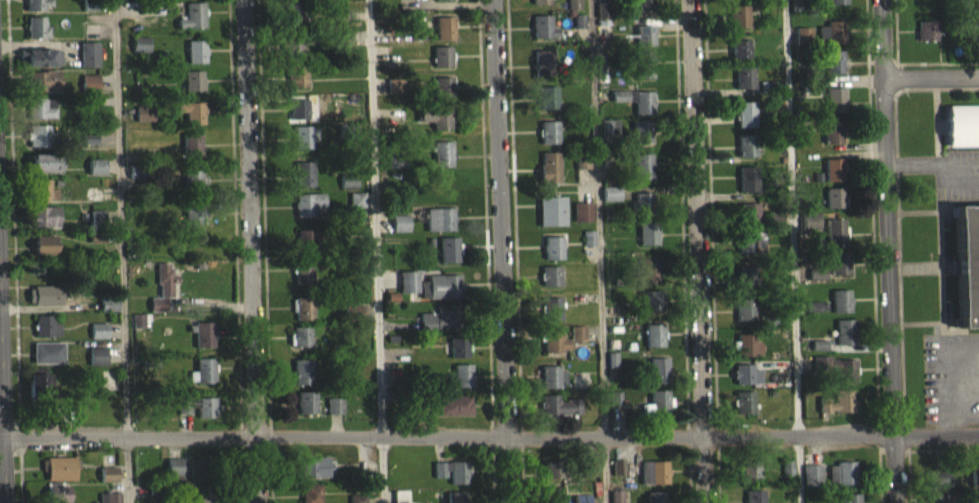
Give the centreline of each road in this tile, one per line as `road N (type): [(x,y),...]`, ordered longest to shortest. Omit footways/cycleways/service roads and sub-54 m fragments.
road 1 (residential): [(0,439),(978,435)]
road 2 (residential): [(691,0),(705,502)]
road 3 (residential): [(246,0),(260,502)]
road 4 (residential): [(493,0),(507,502)]
road 5 (residential): [(882,0),(893,502)]
road 6 (residential): [(0,317),(6,502)]

